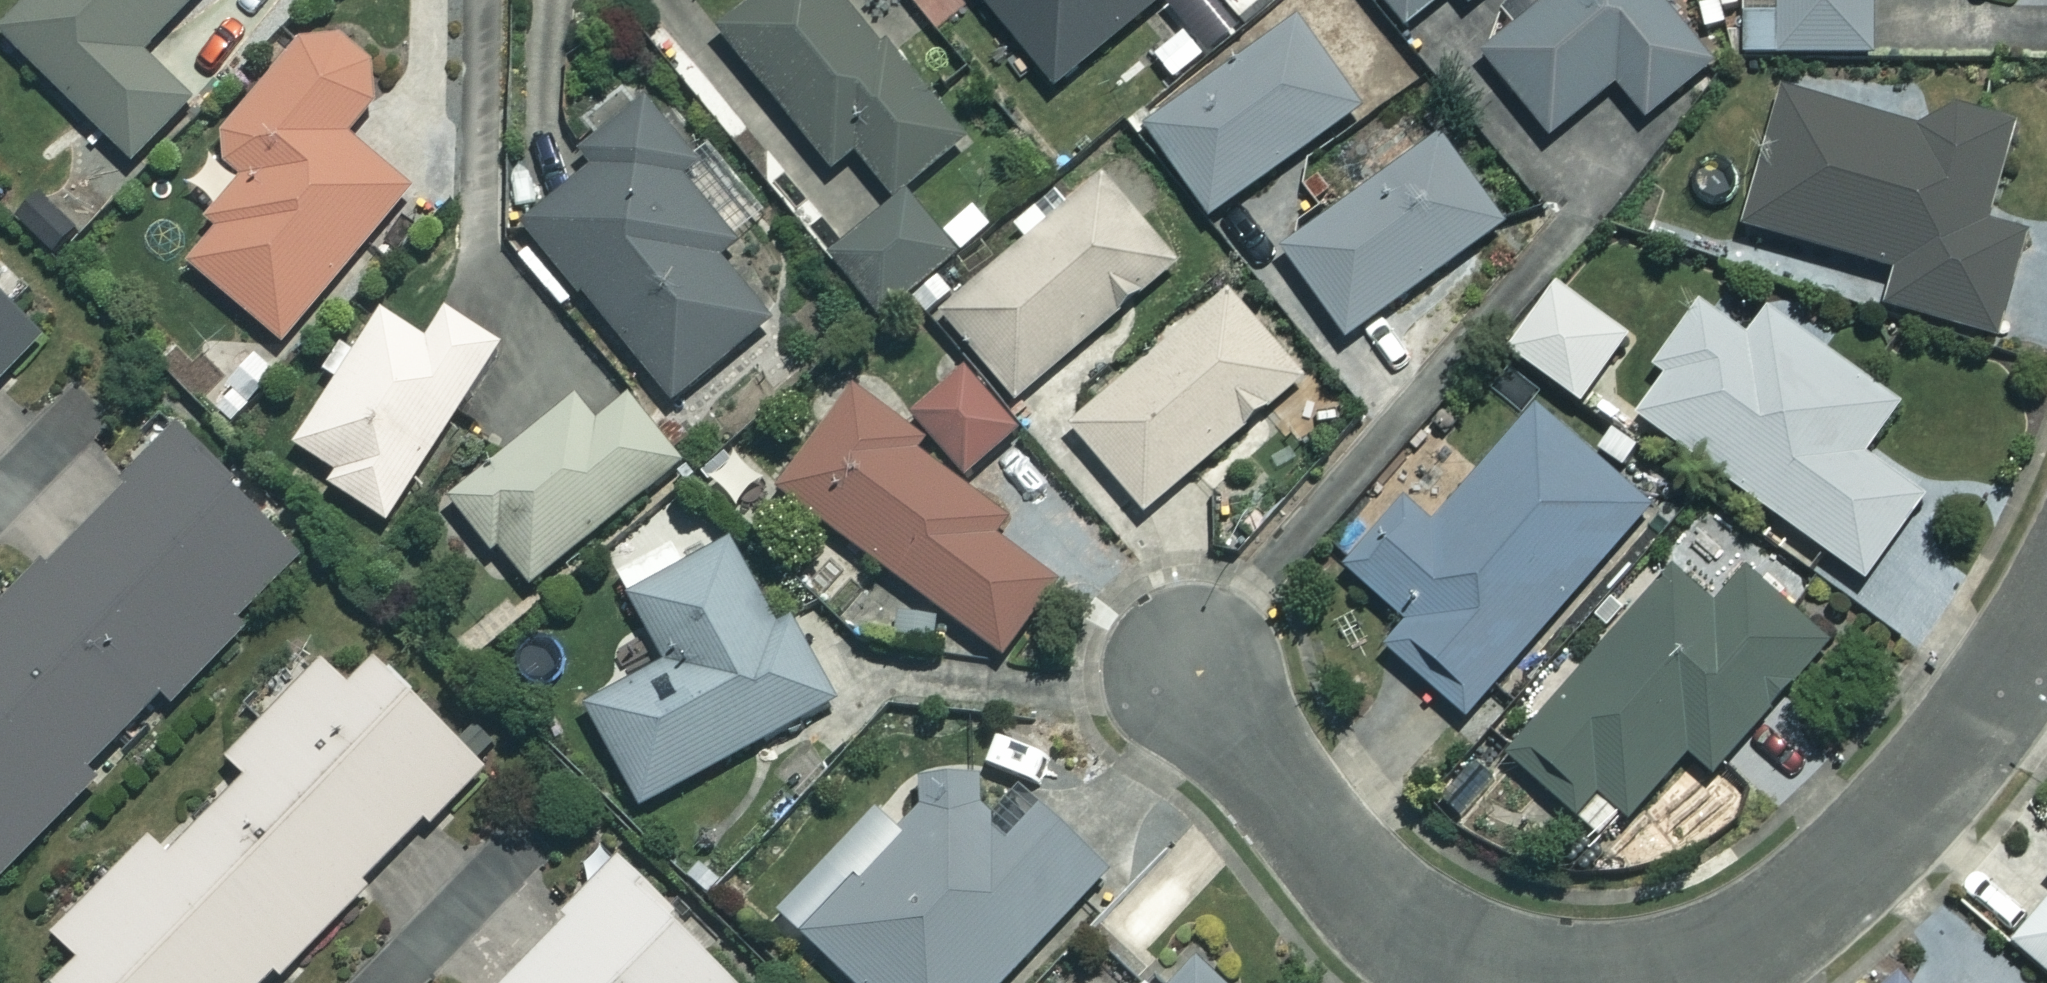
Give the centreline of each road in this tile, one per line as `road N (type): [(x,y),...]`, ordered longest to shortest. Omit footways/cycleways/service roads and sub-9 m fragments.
road 1 (residential): [(2046,610),(1955,749),(1884,835),(1797,919),(1727,958),(1639,982)]
road 2 (residential): [(1557,982),(1491,973),(1425,945),(1377,909),(1187,664)]

